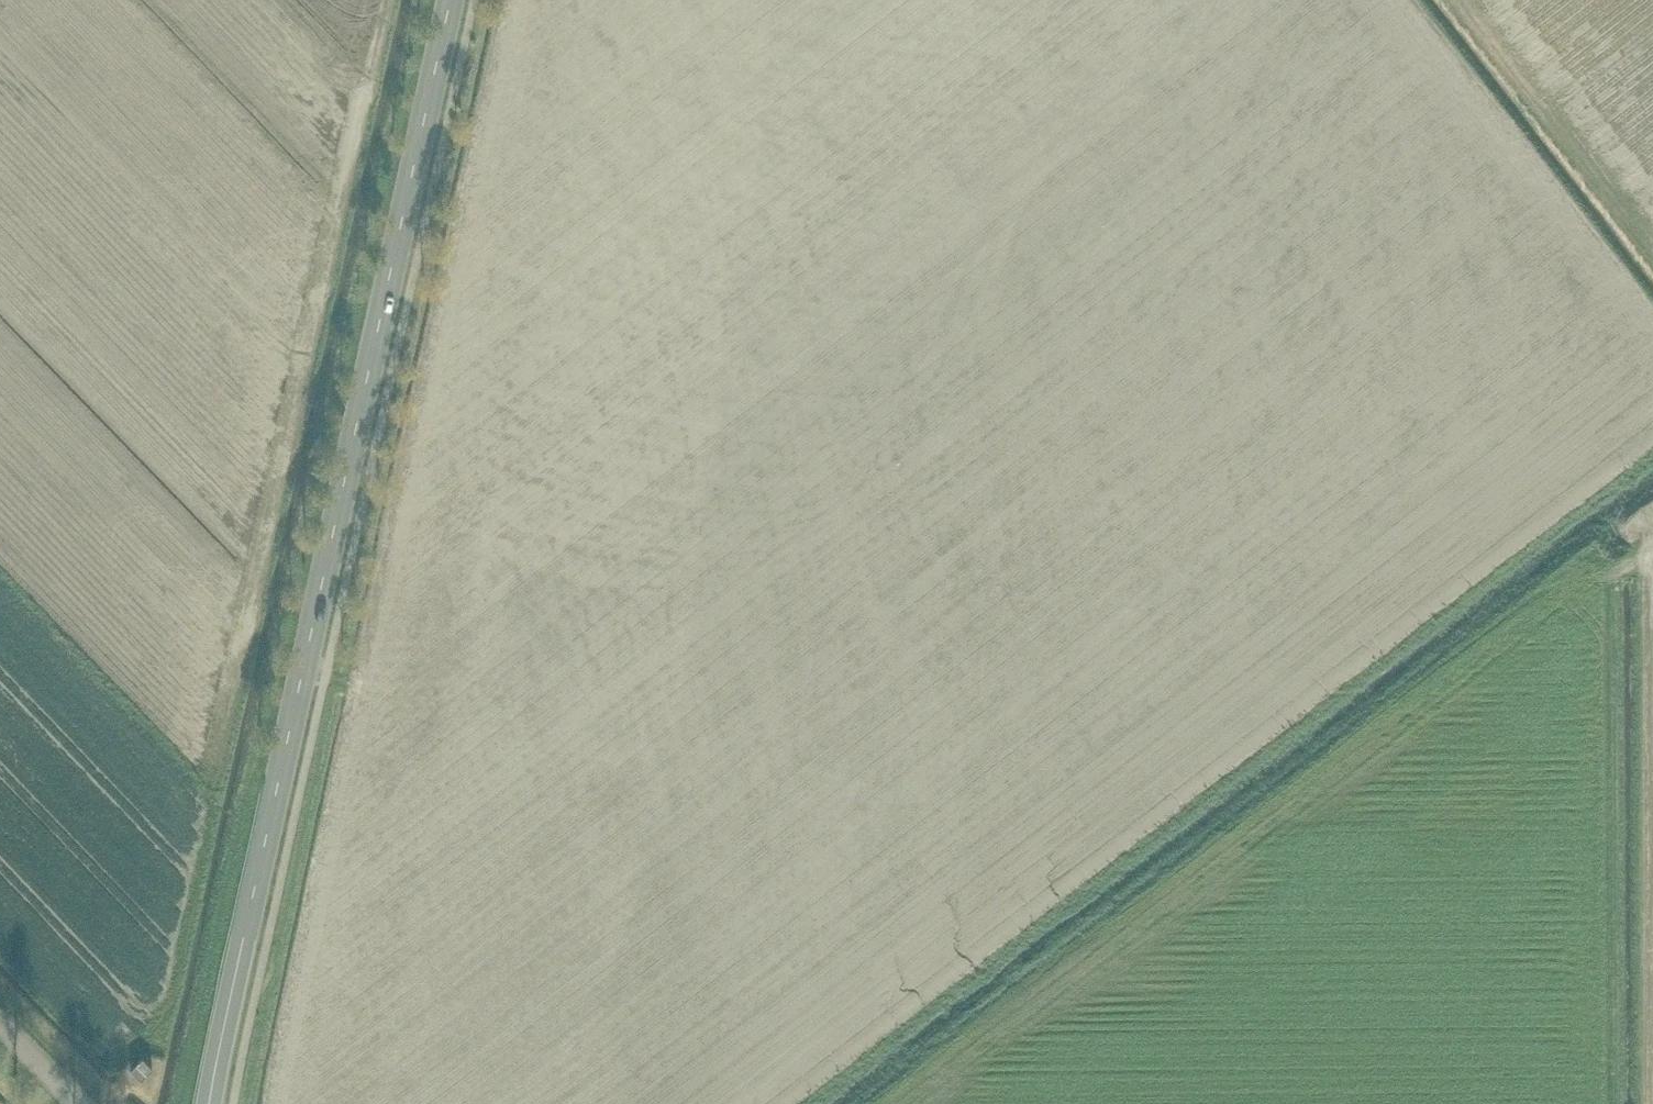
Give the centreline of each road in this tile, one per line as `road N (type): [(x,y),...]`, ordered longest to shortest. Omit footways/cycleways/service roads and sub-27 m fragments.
road 1 (secondary): [(208,1103),(450,0)]

